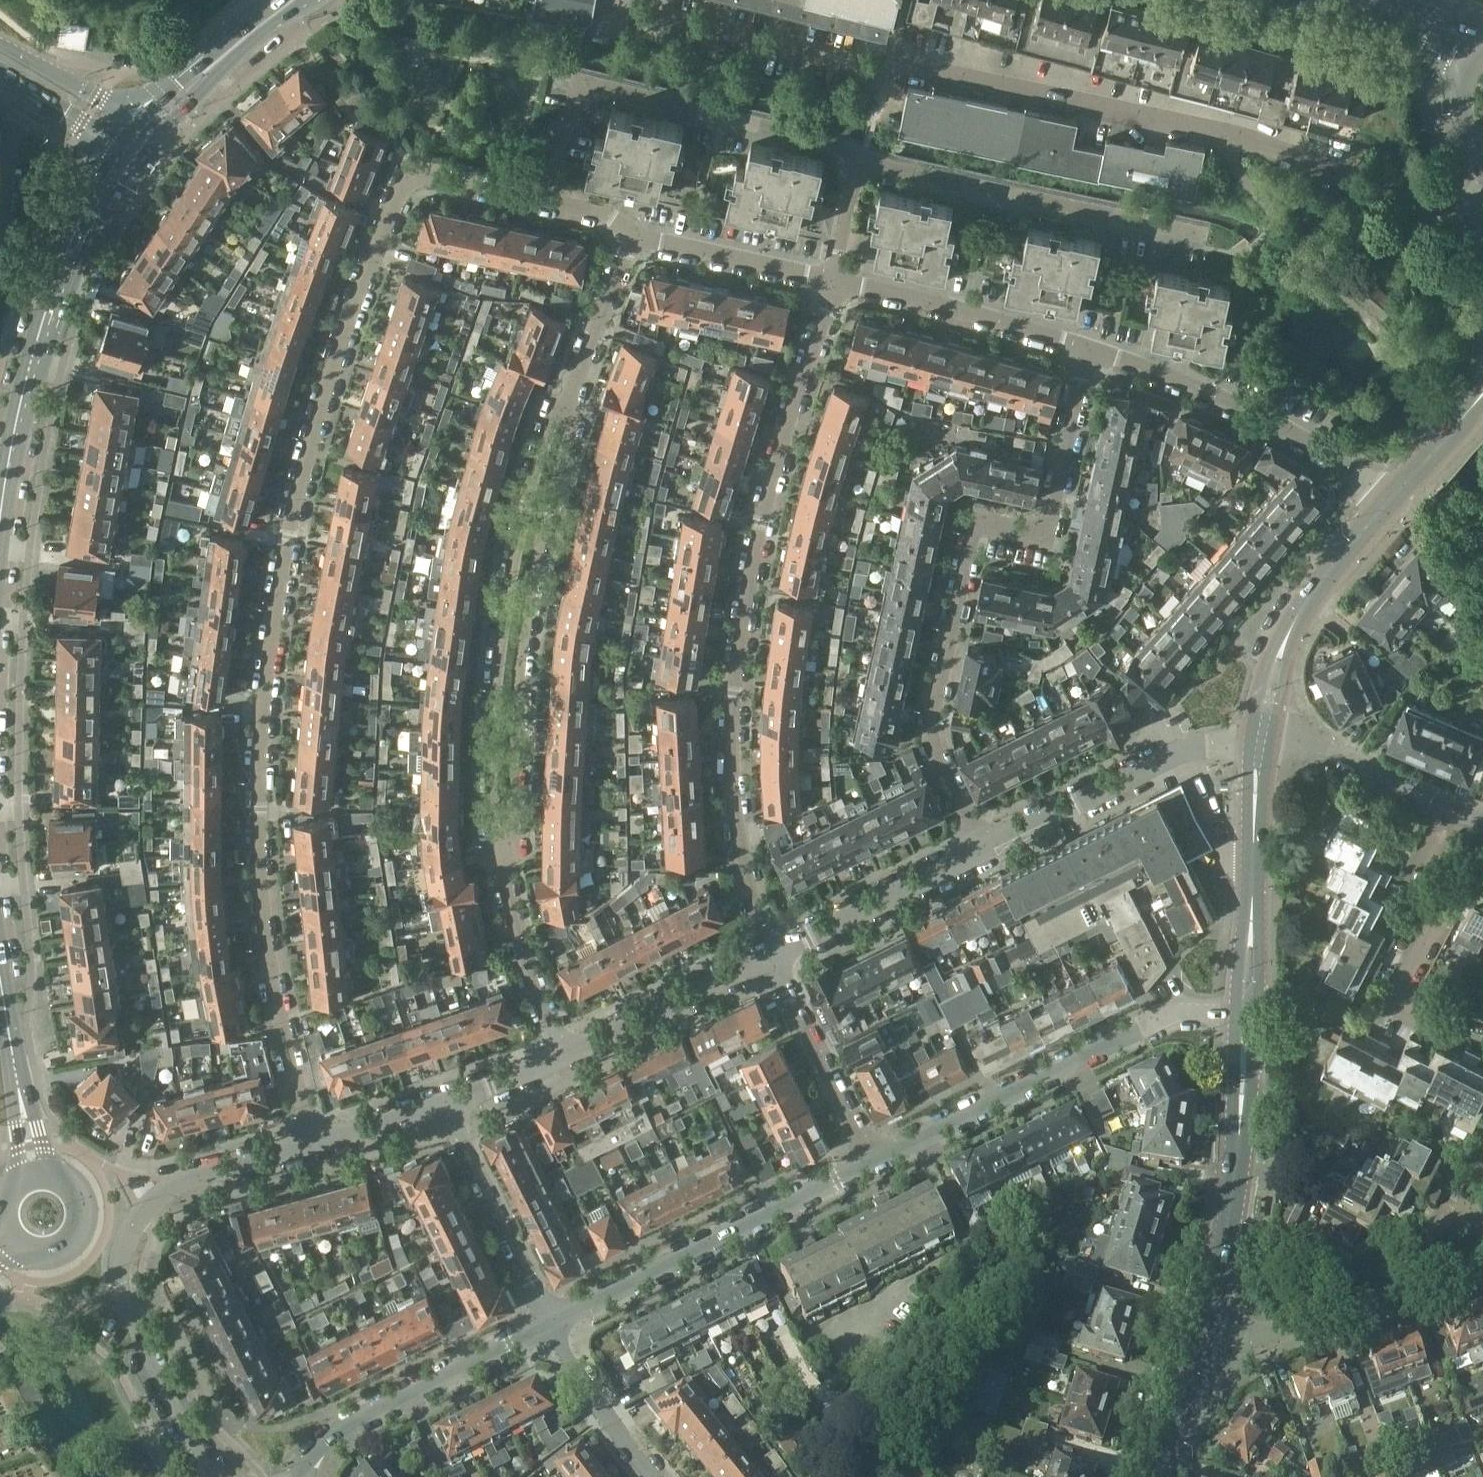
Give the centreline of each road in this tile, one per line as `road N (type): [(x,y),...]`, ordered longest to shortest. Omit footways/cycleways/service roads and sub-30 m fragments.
road 1 (residential): [(315,1143),(285,1034),(263,905),(262,742),(289,537),(341,345),(410,176),(610,215),(632,236)]
road 2 (residential): [(1461,181),(1409,199),(1363,190),(1263,145),(900,64),(868,68),(599,4)]
road 3 (residential): [(771,954),(734,800),(734,693),(771,483),(835,280)]
road 4 (residential): [(1086,349),(1049,524),(1036,532),(988,524),(973,532),(933,716),(936,751),(983,848)]
road 5 (residential): [(567,404),(546,427),(535,459),(504,601),(488,760),(490,828),(503,852)]
road 6 (residential): [(503,852),(516,826),(525,651),(571,435),(567,404)]
road 7 (residential): [(874,1160),(1163,1016),(1236,1017)]
road 8 (primary): [(0,524),(18,416),(59,283),(120,153)]
road 9 (residential): [(548,150),(584,82),(833,142),(863,159)]
road 10 (residential): [(550,1322),(874,1160)]
road 11 (residential): [(863,159),(1207,236)]
road 12 (residential): [(1086,349),(1277,424),(1387,499)]
road 13 (residential): [(1453,809),(1421,871),(1436,920),(1395,1000),(1482,1041)]
road 14 (residential): [(295,1476),(350,1420),(550,1322)]
road 15 (residential): [(1482,1262),(1266,1334),(1201,1330)]
road 16 (residential): [(1251,742),(1176,753),(983,848)]
road 17 (unclassified): [(142,1212),(125,1241),(122,1289),(213,1476)]
road 18 (residential): [(835,280),(1086,349)]
road 19 (residential): [(442,1103),(550,1322)]
road 20 (residential): [(983,848),(771,954)]
road 21 (residential): [(771,954),(564,1056)]
road 22 (residential): [(874,1160),(771,954)]
road 23 (residential): [(564,1056),(517,929),(503,852)]
road 24 (residential): [(632,236),(835,280)]
road 25 (tertiary): [(1240,1134),(1227,1231),(1201,1330)]
road 26 (residential): [(1272,744),(1327,751),(1453,809)]
road 27 (primary): [(144,123),(290,0)]
road 28 (residential): [(315,1143),(192,1178),(142,1212)]
road 29 (residential): [(550,1322),(655,1476)]
road 30 (residential): [(567,404),(632,236)]
road 31 (tertiary): [(1387,499),(1288,635)]
road 32 (unclassified): [(144,123),(0,44)]
road 33 (tertiary): [(1324,0),(1463,67)]
road 34 (tertiary): [(1201,1330),(1160,1476)]
road 35 (residential): [(442,1103),(315,1143)]
road 36 (residential): [(564,1056),(442,1103)]
road 37 (primary): [(32,1256),(60,1255),(85,1222),(79,1194),(53,1176)]
road 38 (residential): [(835,280),(863,159)]

